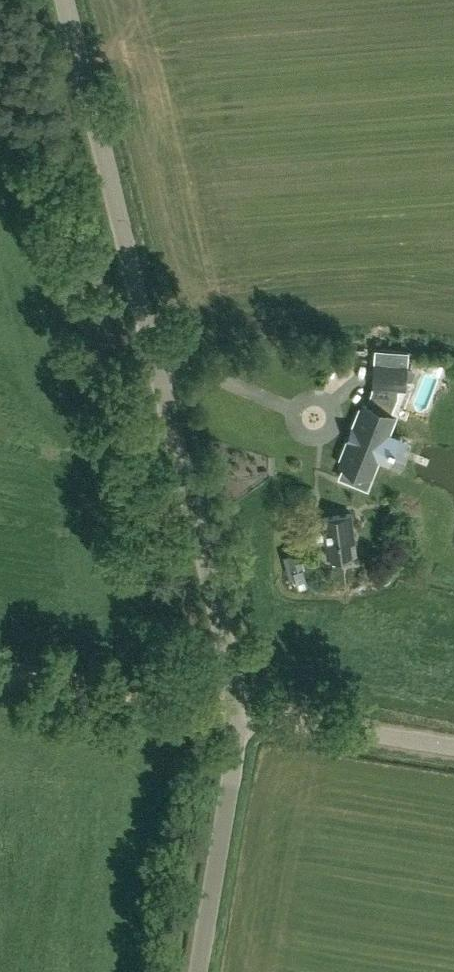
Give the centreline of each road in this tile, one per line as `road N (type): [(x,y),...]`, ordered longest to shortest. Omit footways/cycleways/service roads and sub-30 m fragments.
road 1 (unclassified): [(244,714),(155,383),(65,0)]
road 2 (unclassified): [(201,971),(244,714)]
road 3 (track): [(0,674),(244,714)]
road 4 (unclassified): [(453,747),(244,714)]

